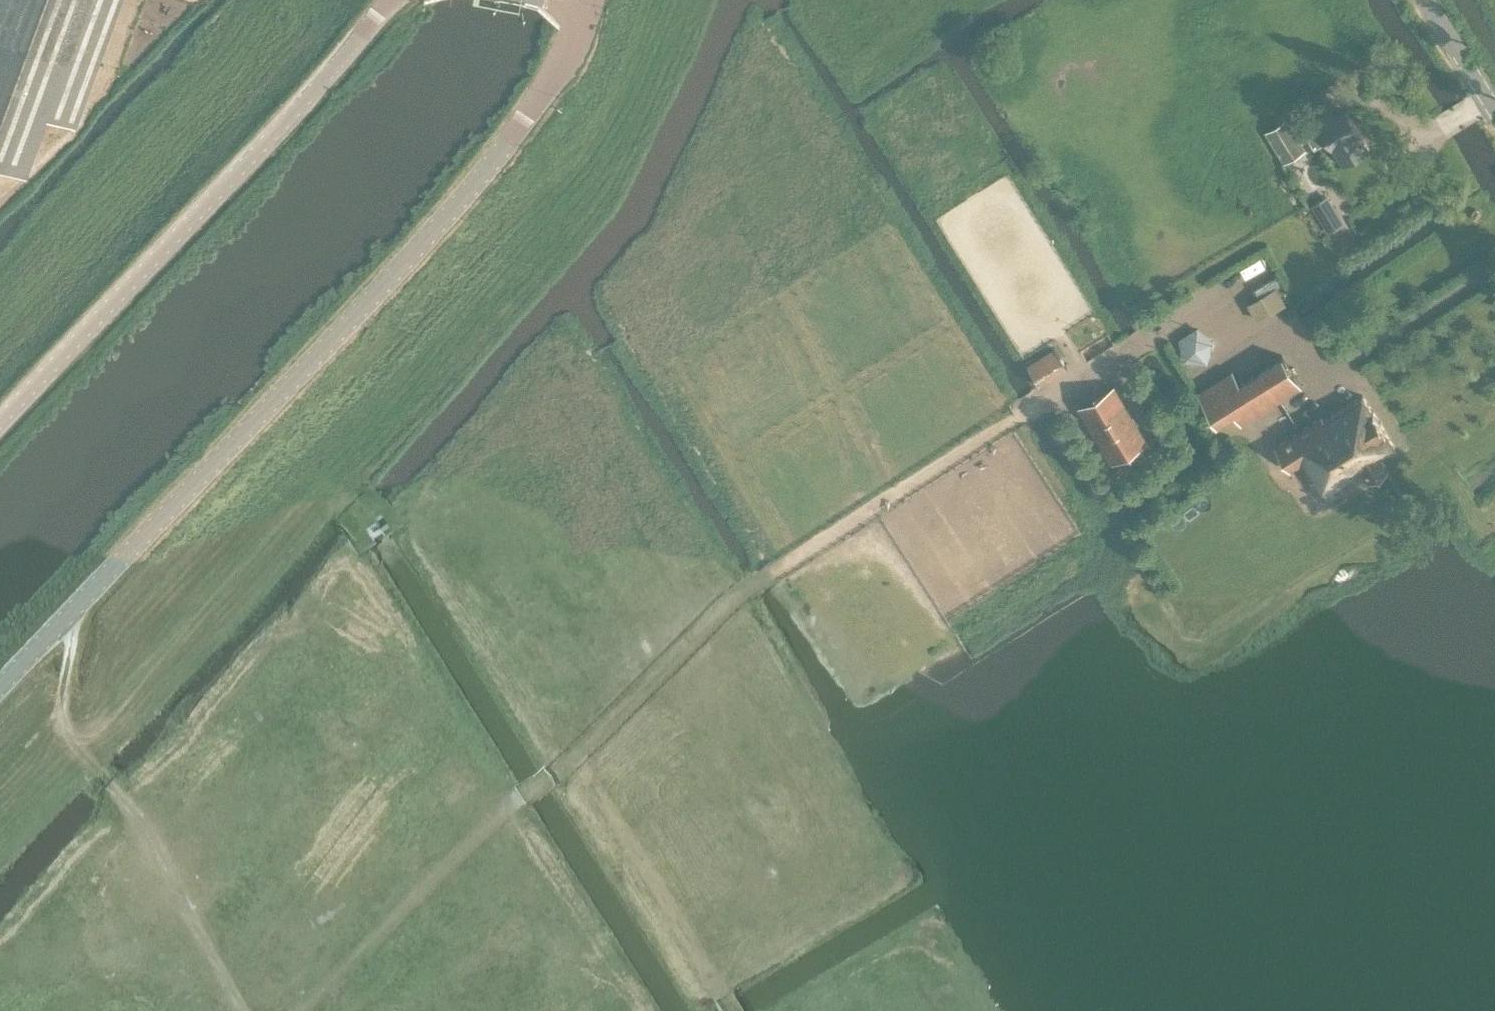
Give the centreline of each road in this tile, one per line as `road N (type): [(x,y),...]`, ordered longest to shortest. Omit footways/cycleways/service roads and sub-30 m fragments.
road 1 (unclassified): [(0,685),(513,137),(549,83),(585,3)]
road 2 (unclassified): [(0,428),(390,0)]
road 3 (track): [(245,1010),(135,810),(73,749),(62,720),(74,606)]
road 4 (track): [(1021,414),(769,572)]
road 5 (track): [(513,804),(300,1010)]
road 6 (track): [(740,594),(557,777)]
road 7 (unclassified): [(1426,0),(1494,112)]

